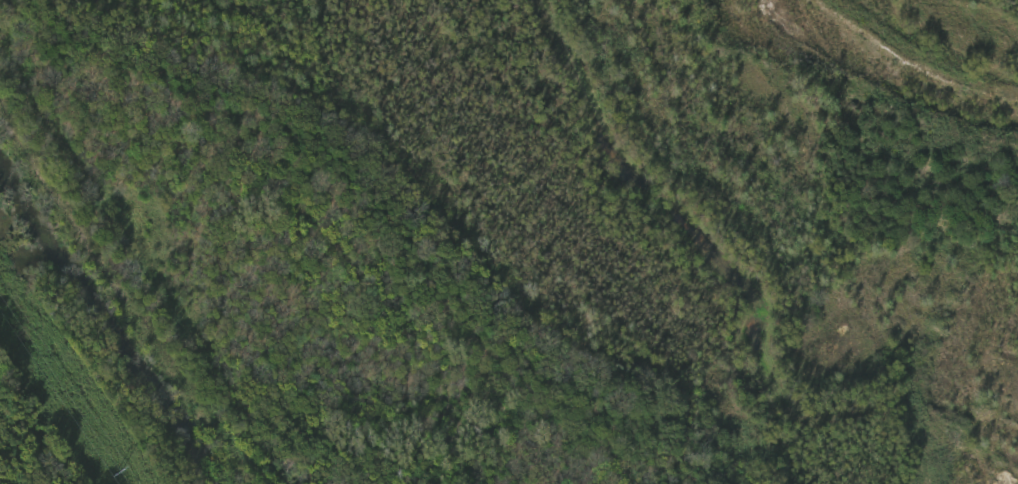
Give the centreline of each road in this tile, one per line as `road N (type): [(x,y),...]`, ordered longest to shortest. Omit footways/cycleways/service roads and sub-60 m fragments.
road 1 (residential): [(789,0),(1017,88)]

